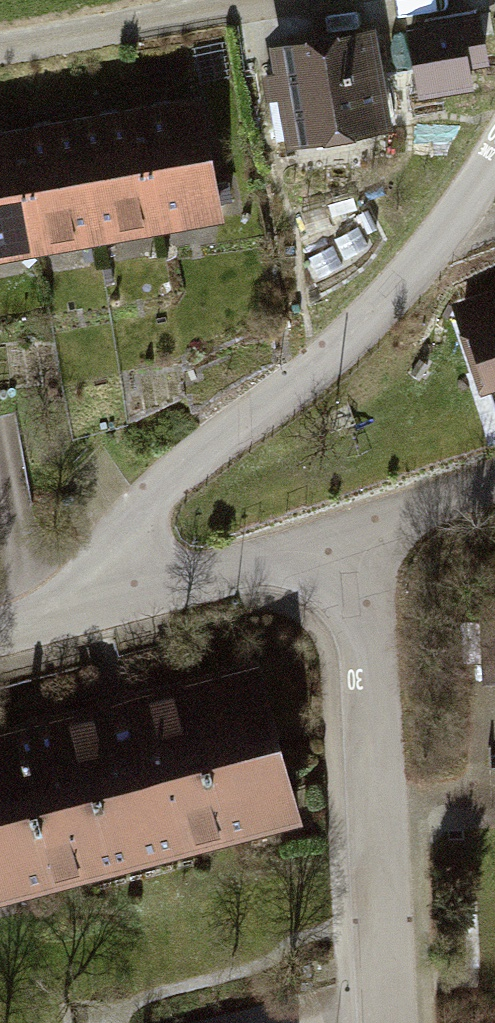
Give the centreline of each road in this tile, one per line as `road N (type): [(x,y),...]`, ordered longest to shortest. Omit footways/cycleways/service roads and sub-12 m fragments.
road 1 (residential): [(106,589),(167,496),(335,363),(473,222),(494,188)]
road 2 (residential): [(352,537),(387,1022)]
road 3 (track): [(0,47),(288,0)]
road 4 (residential): [(106,589),(206,581),(352,537)]
road 5 (residential): [(352,537),(494,490)]

